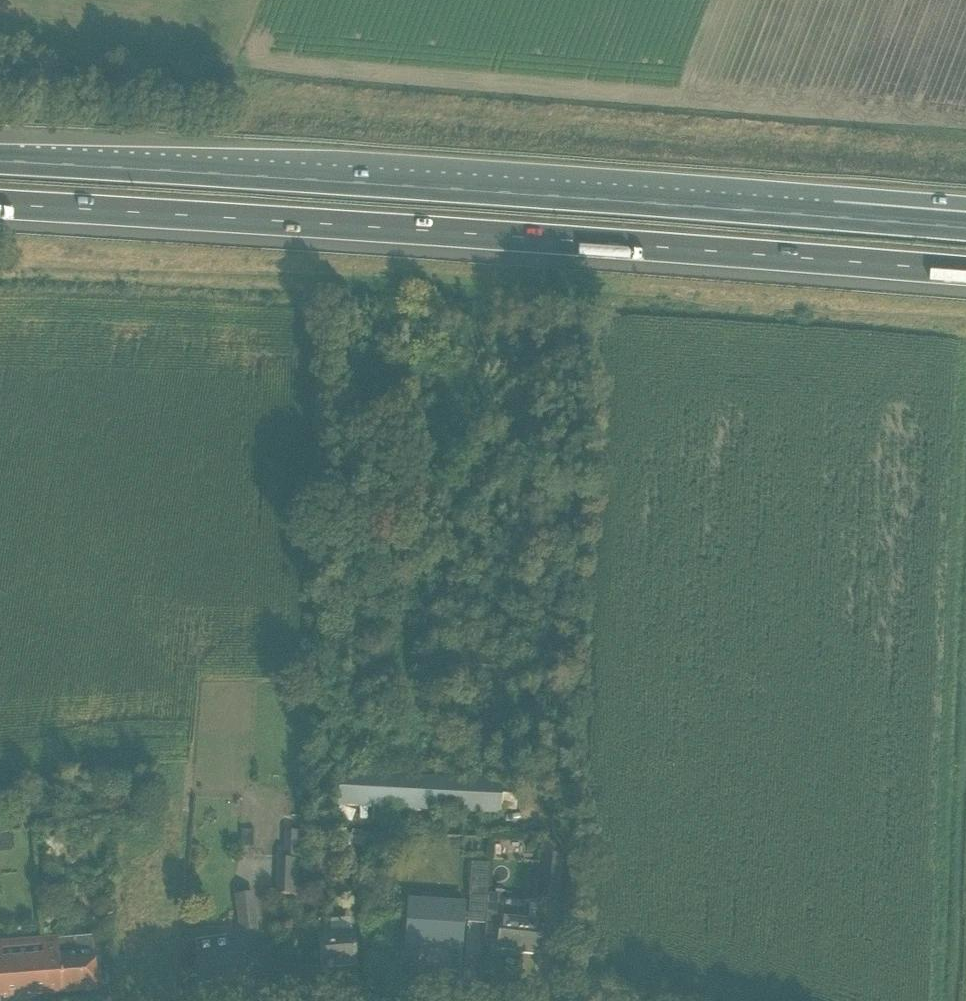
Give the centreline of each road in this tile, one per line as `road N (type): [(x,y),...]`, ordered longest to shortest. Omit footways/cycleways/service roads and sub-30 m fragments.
road 1 (motorway): [(0,204),(965,272)]
road 2 (motorway): [(832,217),(0,162)]
road 3 (motorway): [(965,228),(832,217)]
road 4 (motorway): [(965,212),(832,217)]

